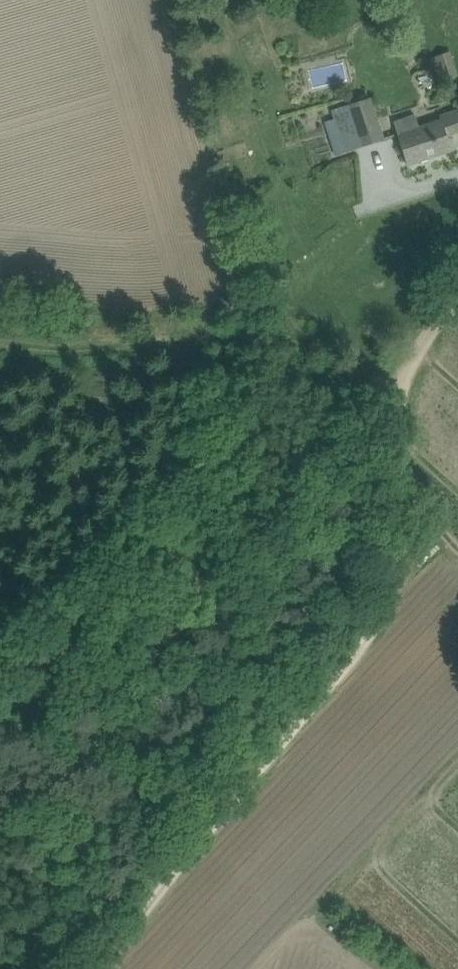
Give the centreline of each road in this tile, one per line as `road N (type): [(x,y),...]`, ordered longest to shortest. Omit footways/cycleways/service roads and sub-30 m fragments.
road 1 (track): [(457,289),(395,379),(390,426),(405,507),(402,558),(379,616),(173,869),(102,968)]
road 2 (track): [(173,869),(0,821)]
road 3 (track): [(395,379),(357,379),(322,362),(294,323)]

